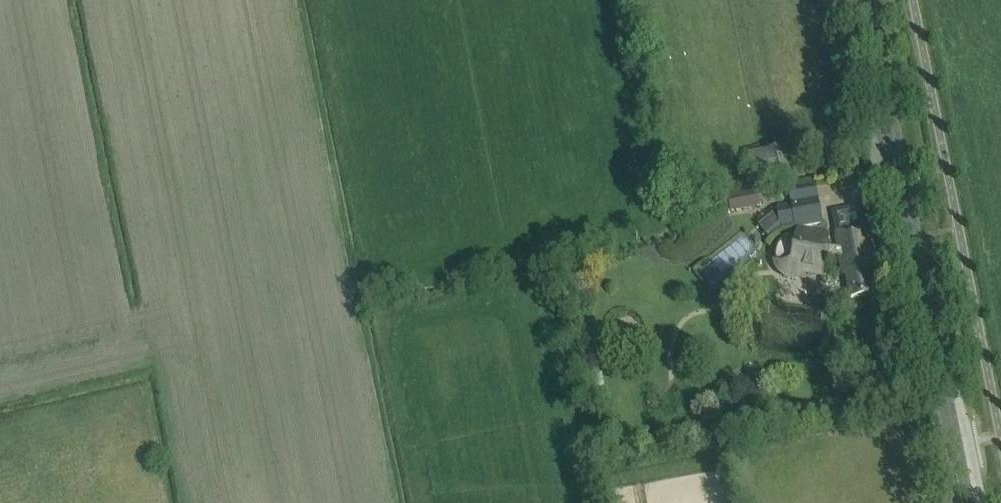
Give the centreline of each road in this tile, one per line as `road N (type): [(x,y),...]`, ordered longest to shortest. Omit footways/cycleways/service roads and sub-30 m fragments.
road 1 (primary): [(962,502),(865,0)]

